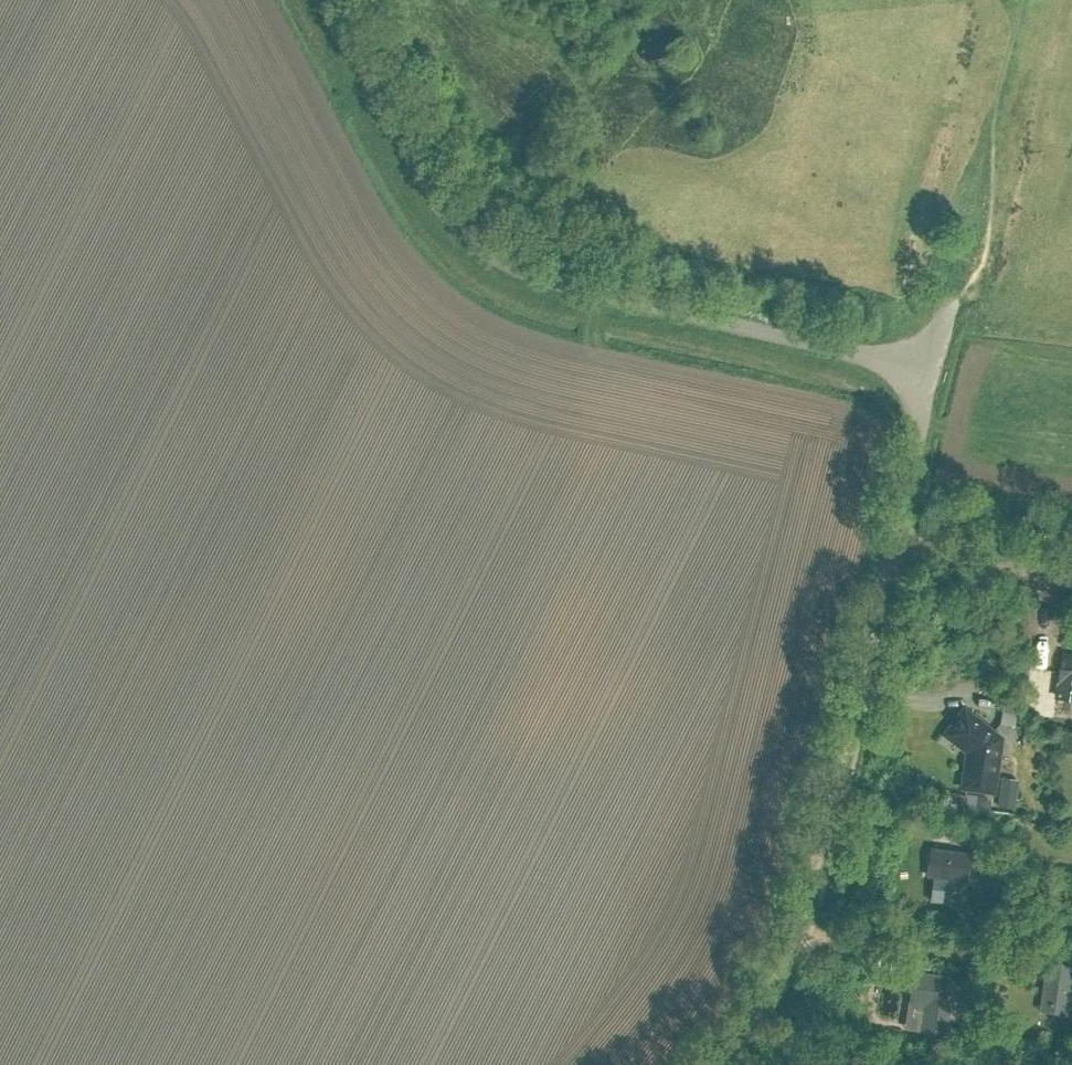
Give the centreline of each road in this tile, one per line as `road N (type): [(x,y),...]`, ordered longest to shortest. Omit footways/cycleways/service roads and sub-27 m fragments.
road 1 (unclassified): [(932,371),(559,283),(497,257),(445,209),(325,0)]
road 2 (track): [(877,601),(799,925),(777,975),(708,1064)]
road 3 (unclassified): [(932,371),(889,552)]
road 4 (unclassified): [(1071,579),(889,552)]

